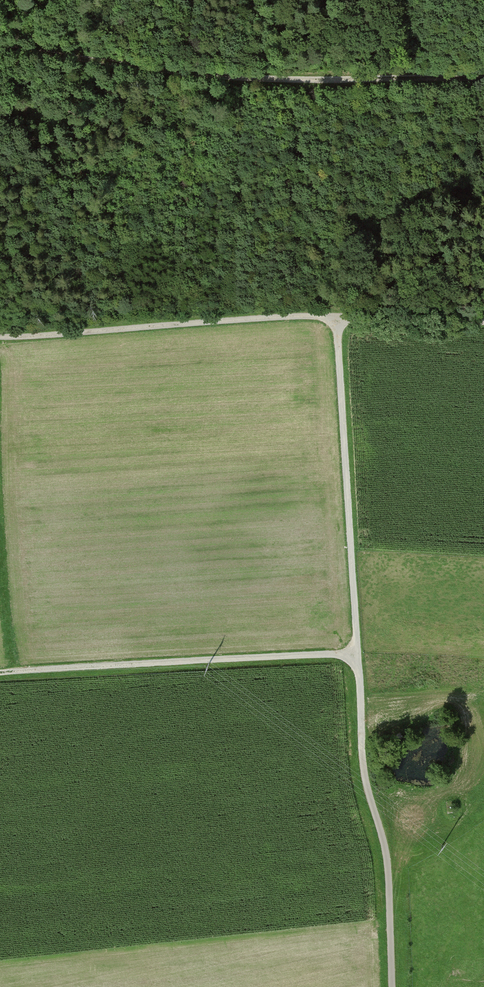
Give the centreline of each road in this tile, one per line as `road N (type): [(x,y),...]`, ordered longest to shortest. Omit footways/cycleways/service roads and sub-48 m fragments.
road 1 (track): [(392,986),(388,866),(364,768),(358,655),(0,672)]
road 2 (track): [(0,34),(120,61),(483,72)]
road 3 (track): [(483,322),(286,317),(0,338)]
road 4 (track): [(337,317),(358,655)]

